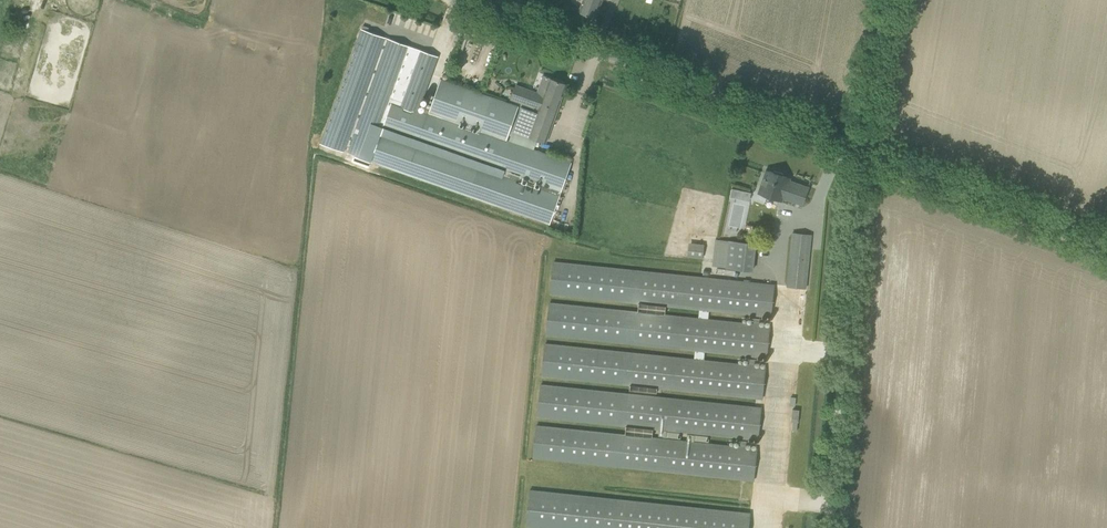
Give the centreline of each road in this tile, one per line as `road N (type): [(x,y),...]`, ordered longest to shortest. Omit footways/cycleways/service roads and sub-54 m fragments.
road 1 (unclassified): [(863,156),(454,0)]
road 2 (track): [(863,156),(828,527)]
road 3 (unclassified): [(1106,248),(863,156)]
road 4 (unclassified): [(863,156),(890,0)]

